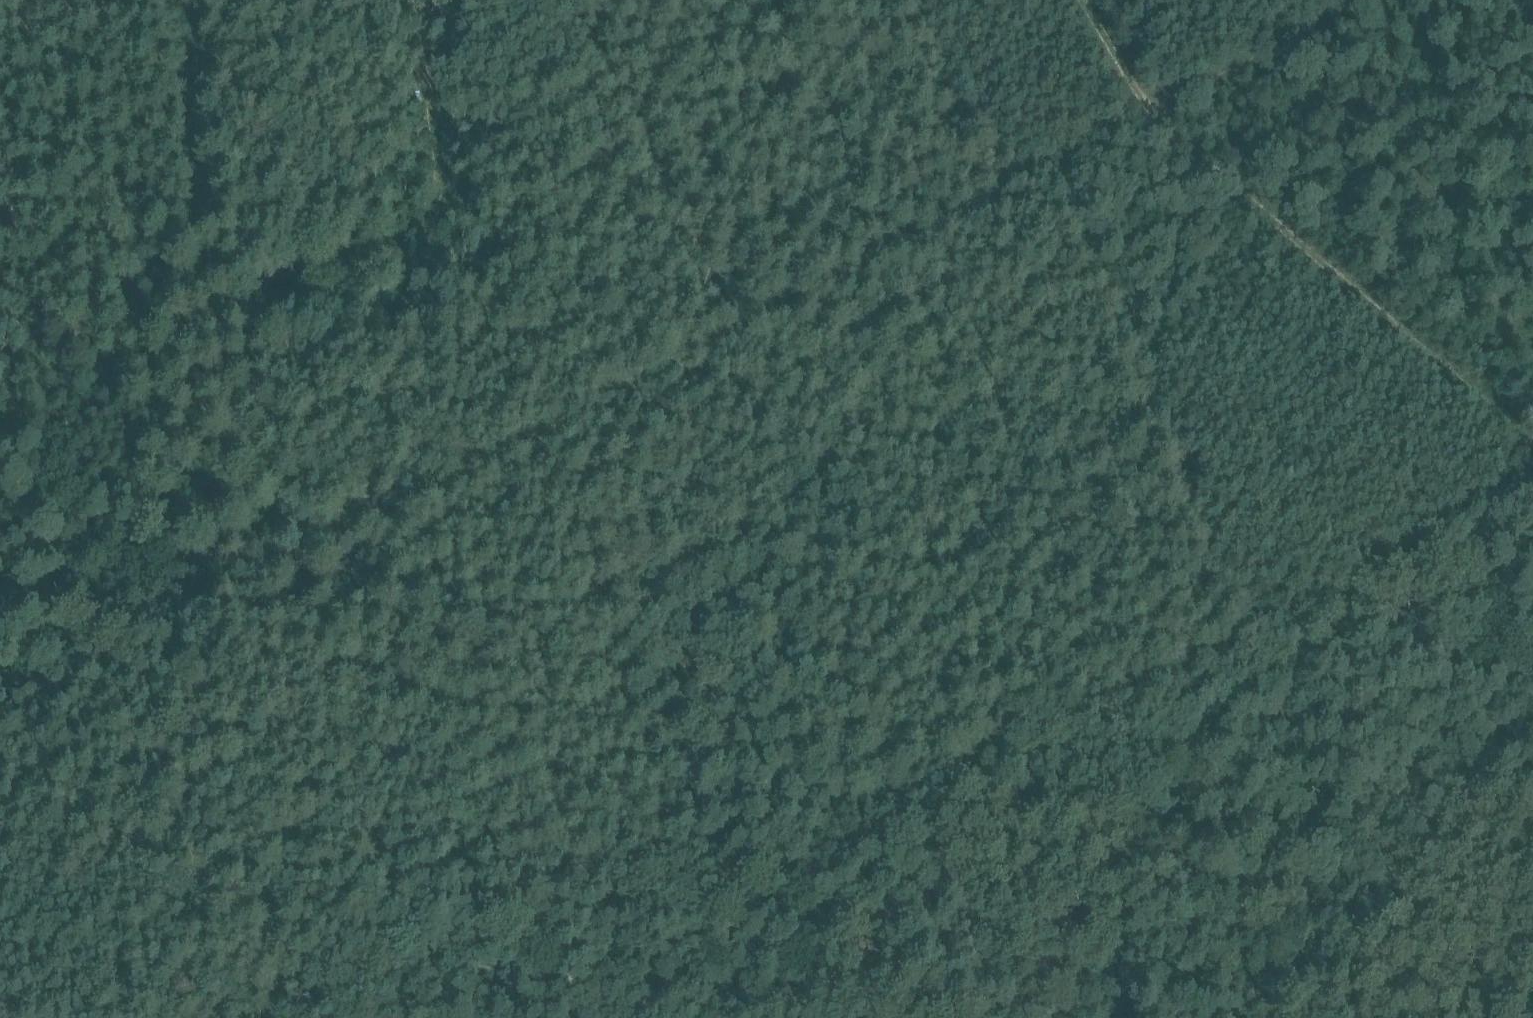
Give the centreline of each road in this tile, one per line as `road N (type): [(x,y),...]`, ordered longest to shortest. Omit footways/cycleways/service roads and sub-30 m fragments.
road 1 (track): [(1532,439),(1169,126),(1088,0)]
road 2 (track): [(1145,128),(1532,469)]
road 3 (track): [(1159,114),(1373,0)]
road 4 (track): [(1061,0),(1145,128)]

